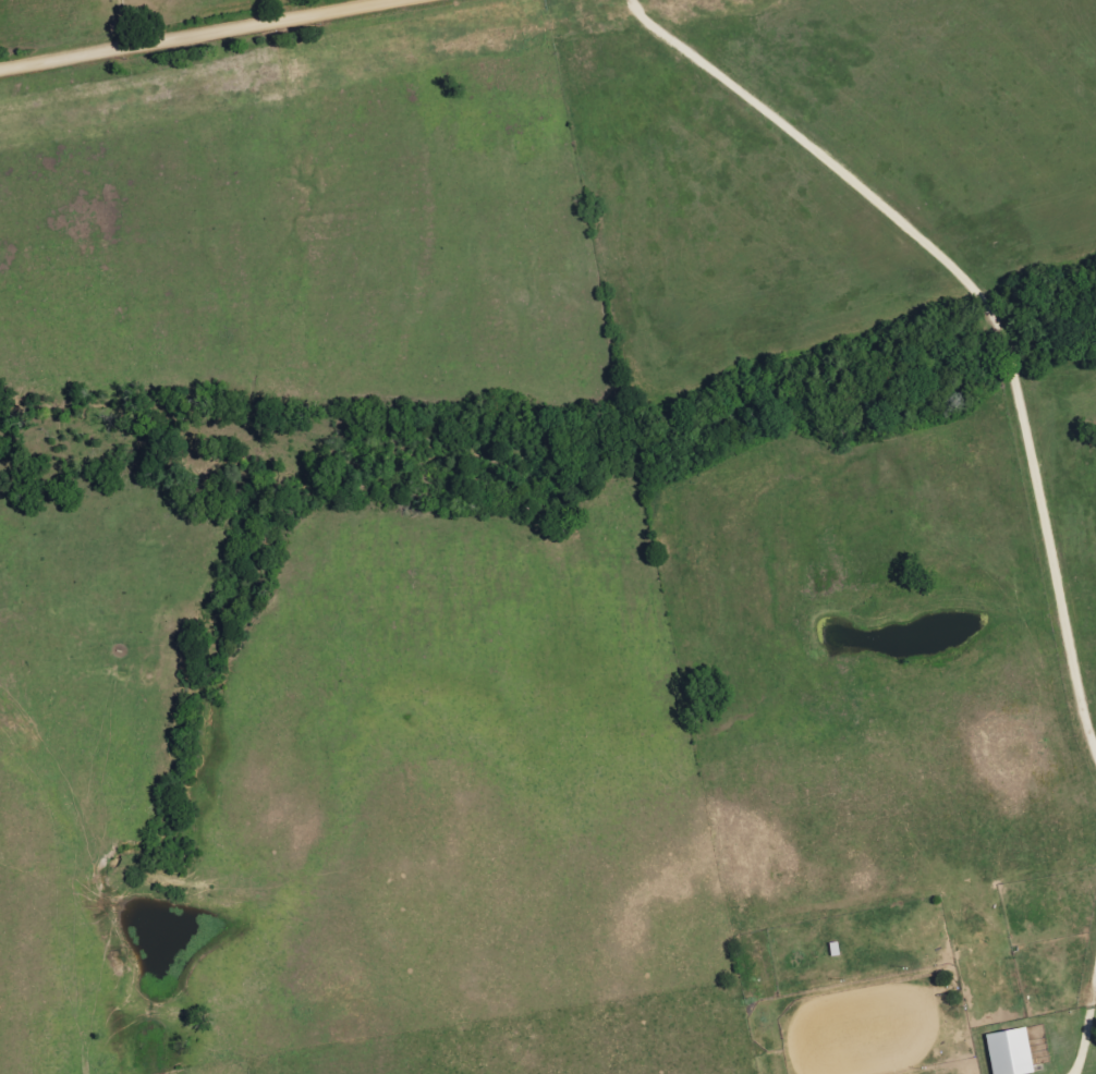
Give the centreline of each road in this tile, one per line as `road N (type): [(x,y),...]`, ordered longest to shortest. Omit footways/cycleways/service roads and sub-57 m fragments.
road 1 (residential): [(0,70),(398,0)]

